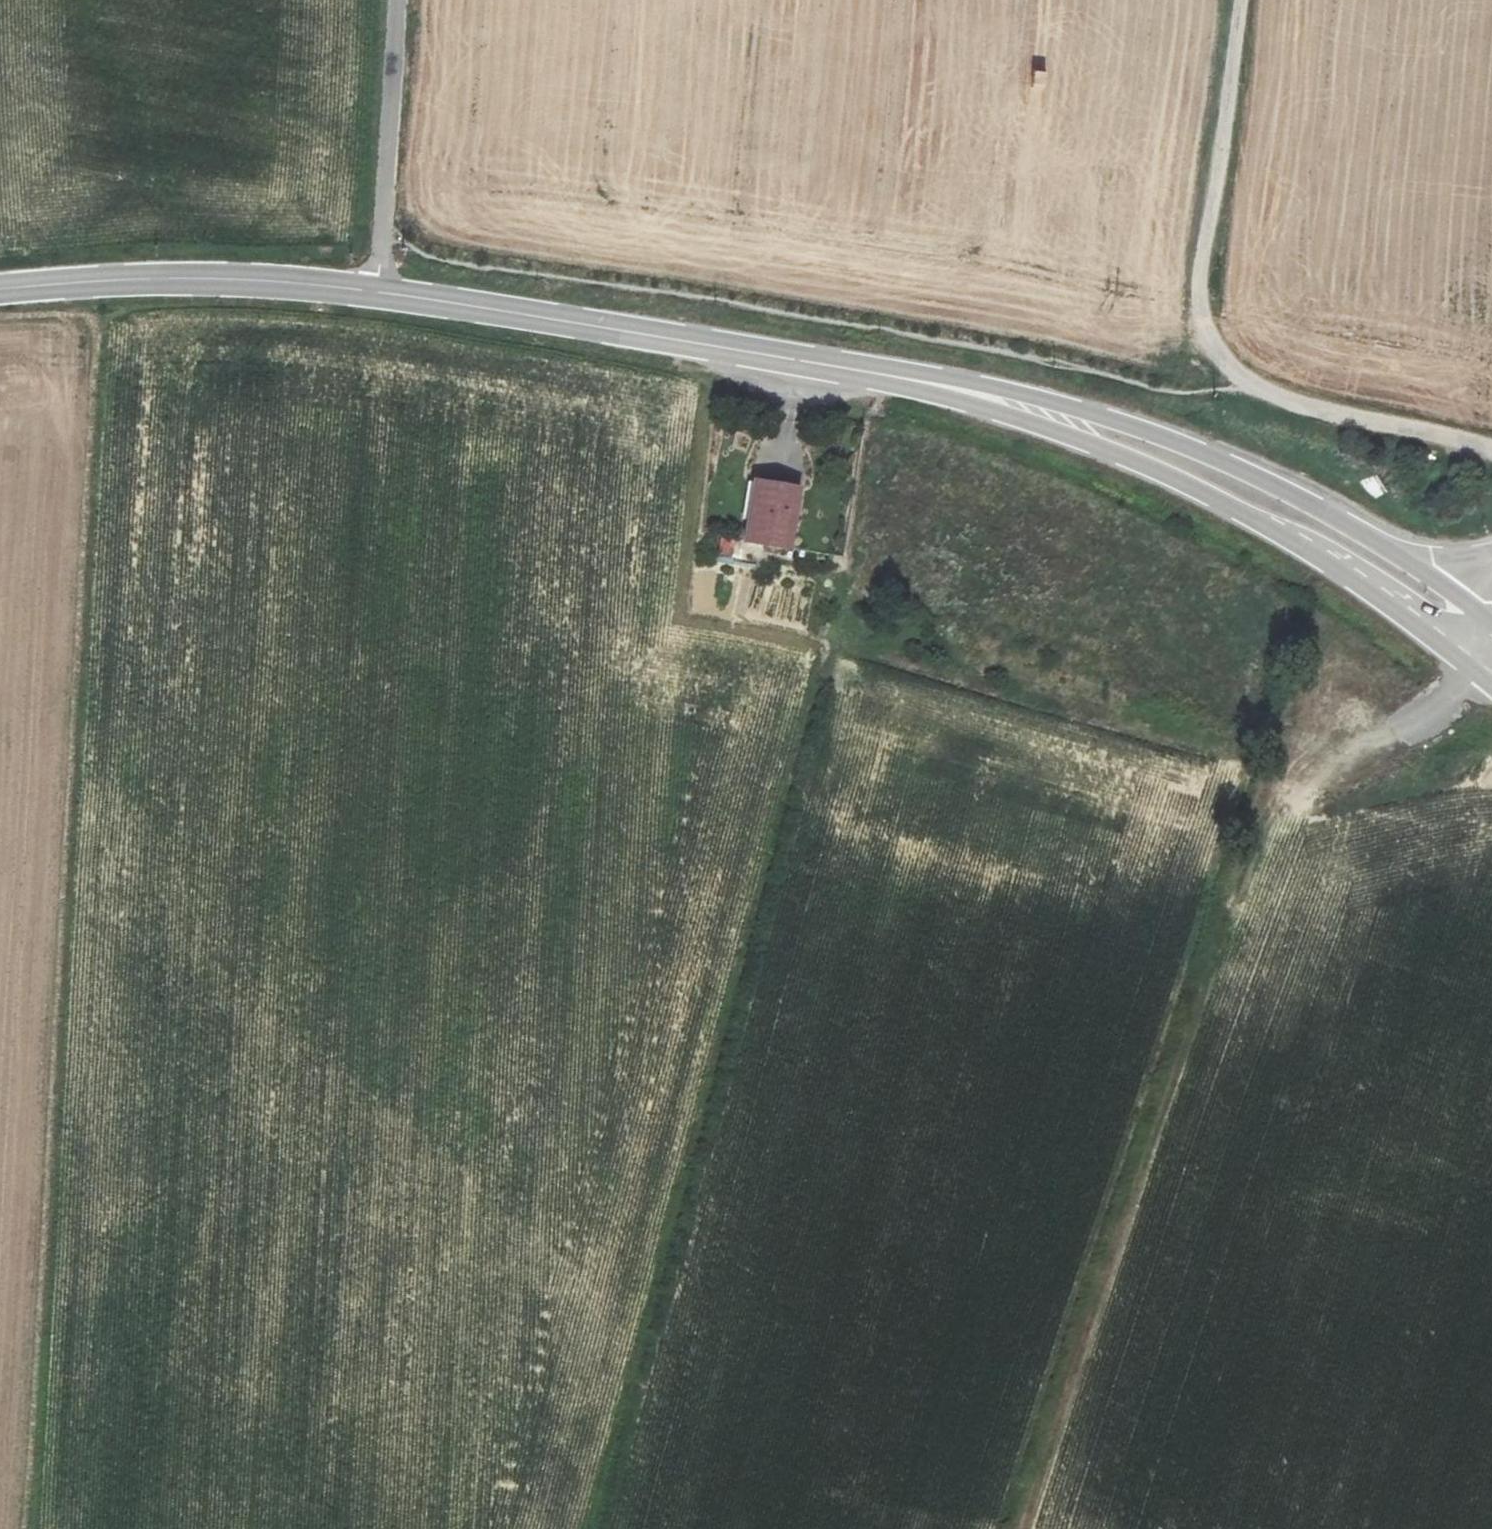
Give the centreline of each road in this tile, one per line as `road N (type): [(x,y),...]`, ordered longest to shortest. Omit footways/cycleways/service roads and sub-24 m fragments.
road 1 (secondary): [(379,292),(1018,403),(1146,446),(1294,512),(1420,590)]
road 2 (residential): [(1240,0),(1199,279),(1211,341),(1250,382),(1283,398),(1491,451)]
road 3 (secondary): [(0,289),(183,279),(379,292)]
road 4 (residential): [(396,0),(379,292)]

